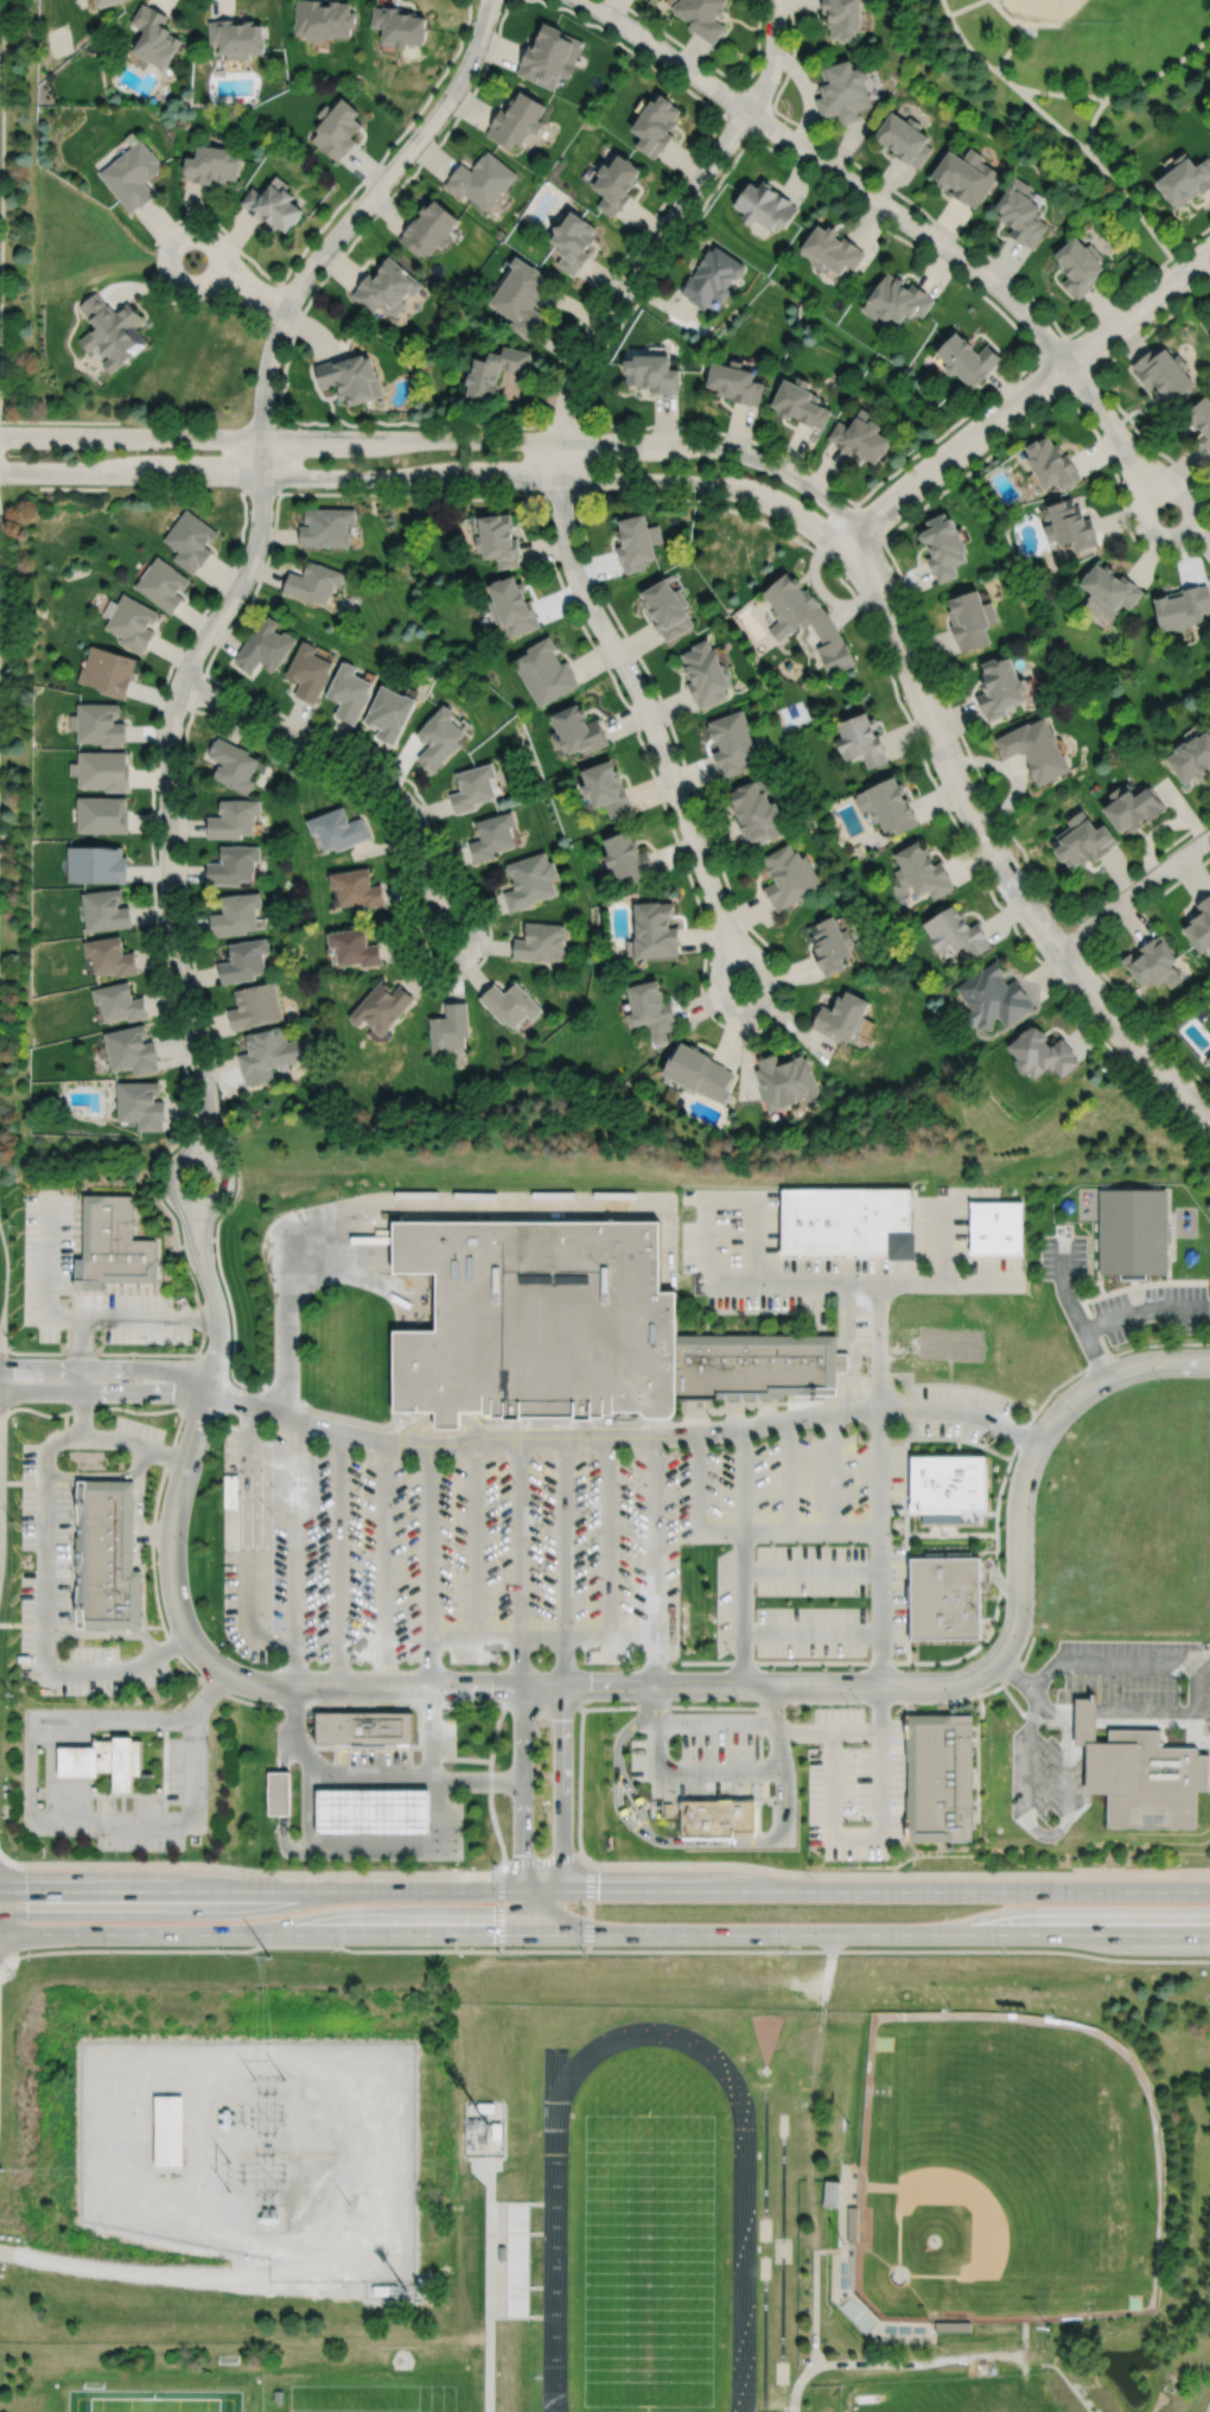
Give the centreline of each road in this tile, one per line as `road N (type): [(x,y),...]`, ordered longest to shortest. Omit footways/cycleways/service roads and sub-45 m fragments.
road 1 (secondary): [(1209,1891),(0,1893)]
road 2 (secondary): [(0,1935),(1209,1936)]
road 3 (residential): [(1209,1362),(1120,1372),(1056,1418),(1025,1478),(1014,1637),(982,1673),(935,1685),(521,1685)]
road 4 (residential): [(849,541),(840,516),(801,481),(743,453),(701,445),(0,435)]
road 5 (residential): [(0,472),(707,485),(763,499),(849,541)]
road 6 (track): [(743,2411),(743,2102),(711,2054),(644,2032),(593,2053),(559,2106),(558,2411)]
road 7 (residential): [(562,441),(573,569),(645,705),(726,931),(721,998),(752,1013),(769,1000),(771,979),(728,938)]
road 8 (residential): [(1209,1121),(1113,1020),(1014,885),(928,715),(879,581),(849,541)]
road 9 (residential): [(206,1100),(171,927),(170,731),(191,662),(250,566),(262,477)]
road 10 (residential): [(583,0),(979,272),(1023,310),(1066,365)]
road 11 (residential): [(521,1685),(254,1682),(199,1650),(180,1615),(171,1555),(174,1506),(208,1390)]
road 12 (residential): [(262,477),(265,387),(287,308),(317,261),(448,103),(491,0)]
road 13 (residential): [(182,683),(403,801),(435,887),(472,925),(472,947),(448,963),(432,960),(420,943),(435,887)]
road 14 (residential): [(562,441),(569,382),(585,345),(769,77),(775,0)]
road 15 (residential): [(1209,254),(849,541)]
road 16 (residential): [(287,308),(246,287),(209,237),(191,234),(172,246),(168,268),(183,285),(246,287)]
road 17 (residential): [(535,1936),(558,1892),(562,1685)]
road 18 (residential): [(521,1685),(521,1892),(535,1936)]
road 19 (residential): [(208,1390),(132,1367),(0,1367)]
road 20 (residential): [(0,1389),(208,1390)]
road 21 (residential): [(1209,837),(1057,948)]
road 22 (residential): [(174,1162),(166,1178),(174,1202),(190,1211),(217,1204),(227,1185),(219,1162),(203,1152),(174,1162)]
road 23 (residential): [(1066,365),(1168,515)]
road 24 (track): [(766,2230),(766,2089)]
road 25 (track): [(766,2405),(766,2266)]

